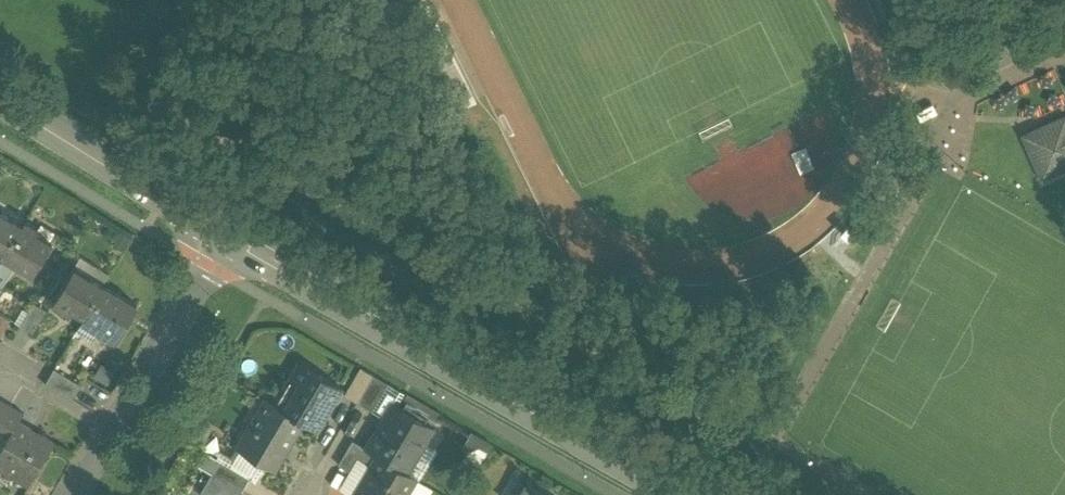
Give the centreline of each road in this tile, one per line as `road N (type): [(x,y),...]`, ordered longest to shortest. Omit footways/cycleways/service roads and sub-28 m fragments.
road 1 (secondary): [(684,494),(224,230)]
road 2 (residential): [(66,494),(224,230)]
road 3 (secondary): [(224,230),(0,101)]

